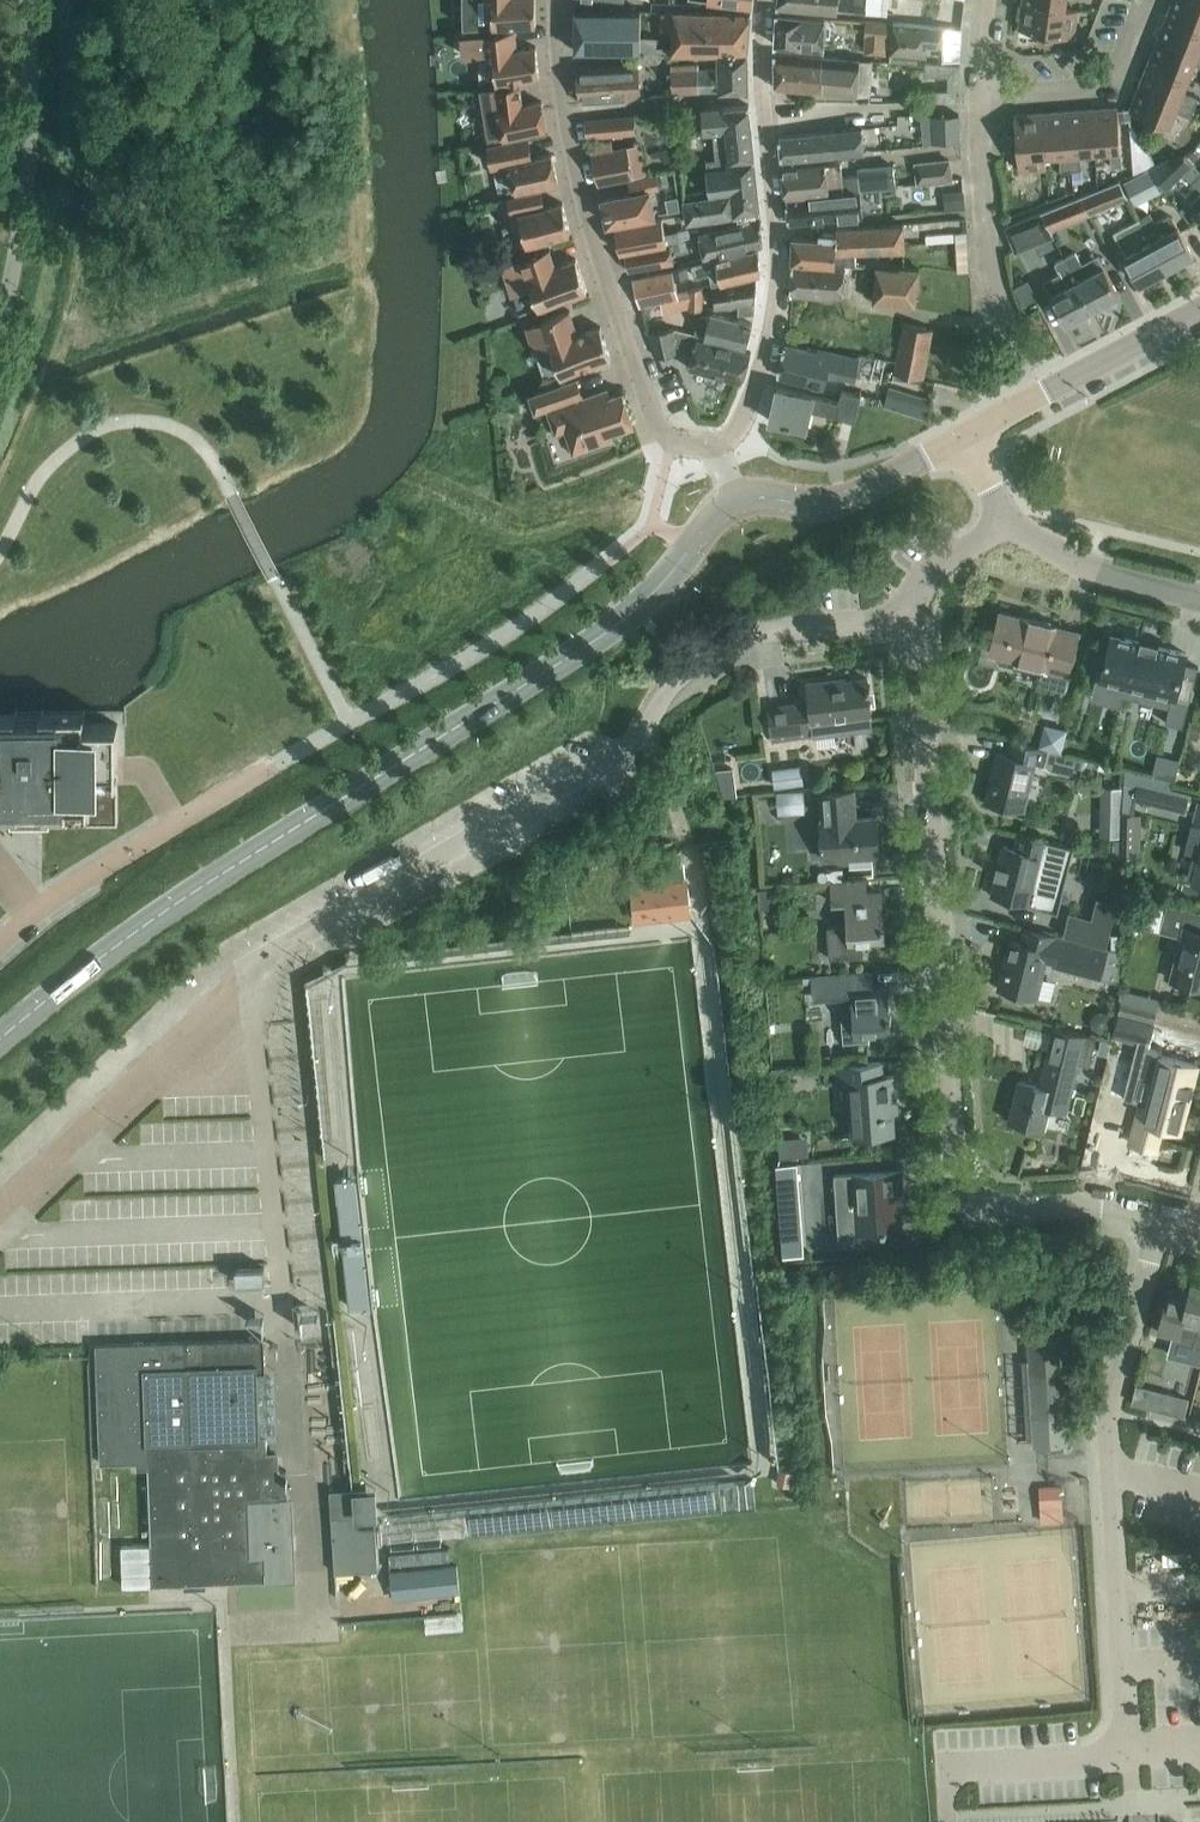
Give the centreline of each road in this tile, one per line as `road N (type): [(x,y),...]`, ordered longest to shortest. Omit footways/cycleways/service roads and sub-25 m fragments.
road 1 (residential): [(914,616),(753,630),(683,672),(630,744),(250,968),(0,1210)]
road 2 (secondary): [(0,1040),(157,918),(602,637),(655,592),(734,501)]
road 3 (residential): [(1155,1216),(1101,1205),(1004,1210),(969,1197),(956,1169),(914,616)]
road 4 (residential): [(672,441),(653,410),(593,232),(561,76),(556,0)]
road 5 (residential): [(775,0),(778,281),(744,418),(720,443)]
road 6 (residential): [(275,766),(92,875),(0,944)]
road 7 (secondary): [(734,501),(760,494),(840,501),(976,433)]
road 8 (secondary): [(976,433),(1199,312)]
road 9 (residential): [(1006,325),(988,248),(980,92)]
road 10 (residential): [(980,92),(1094,79),(1123,63),(1146,0)]
road 11 (residential): [(1199,595),(1100,570),(1017,516)]
road 12 (residential): [(1110,1411),(1149,1241)]
road 13 (residential): [(914,616),(930,571),(1017,516)]

